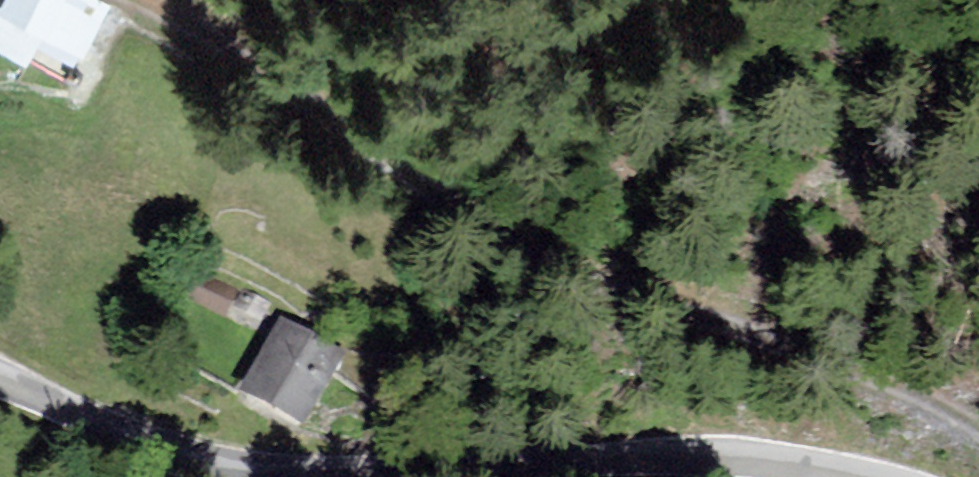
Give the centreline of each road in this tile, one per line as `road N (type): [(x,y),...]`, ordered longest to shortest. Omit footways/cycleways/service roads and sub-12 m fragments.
road 1 (track): [(978,448),(134,0)]
road 2 (tertiary): [(0,382),(144,446),(215,467),(384,473),(709,456),(853,476)]

